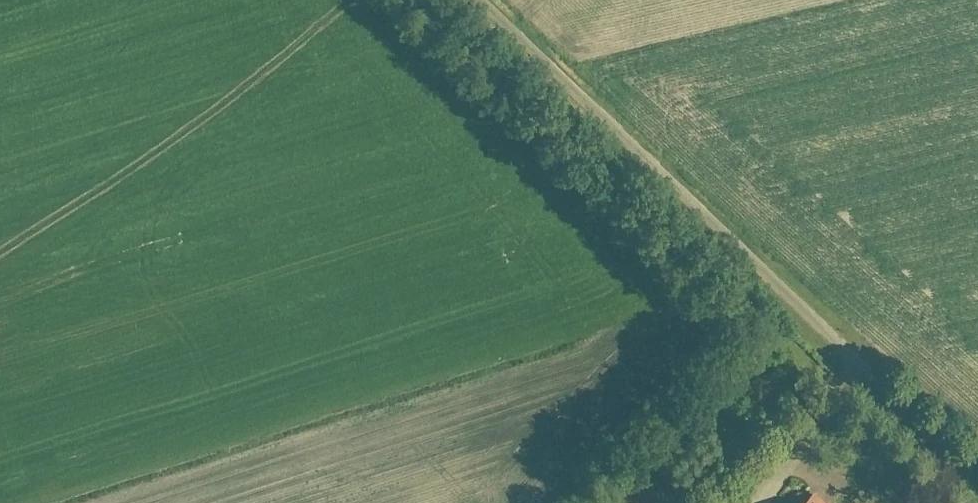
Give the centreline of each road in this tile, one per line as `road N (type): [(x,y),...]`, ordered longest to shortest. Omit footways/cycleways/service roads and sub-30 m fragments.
road 1 (unclassified): [(977,485),(470,0)]

